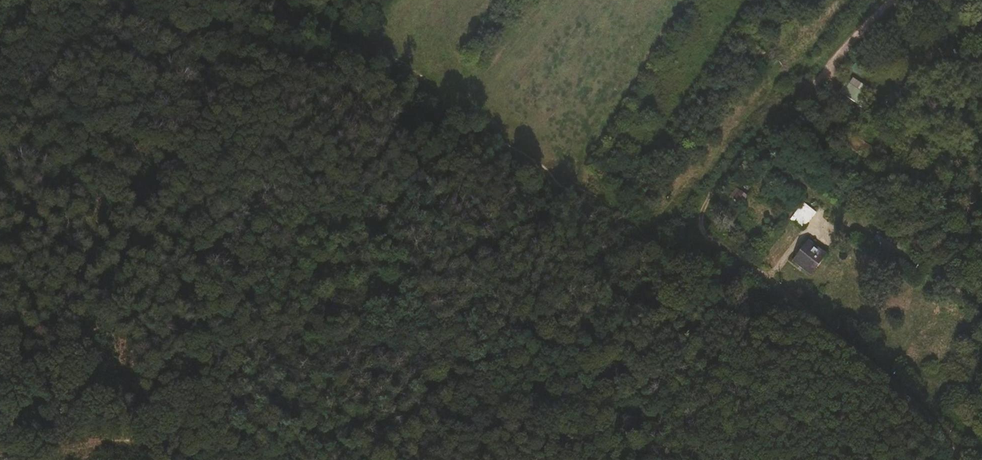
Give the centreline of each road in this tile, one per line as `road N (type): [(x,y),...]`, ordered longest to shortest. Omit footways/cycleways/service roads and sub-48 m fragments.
road 1 (track): [(699,226),(749,136),(891,0)]
road 2 (track): [(981,452),(796,305)]
road 3 (track): [(796,305),(699,226)]

